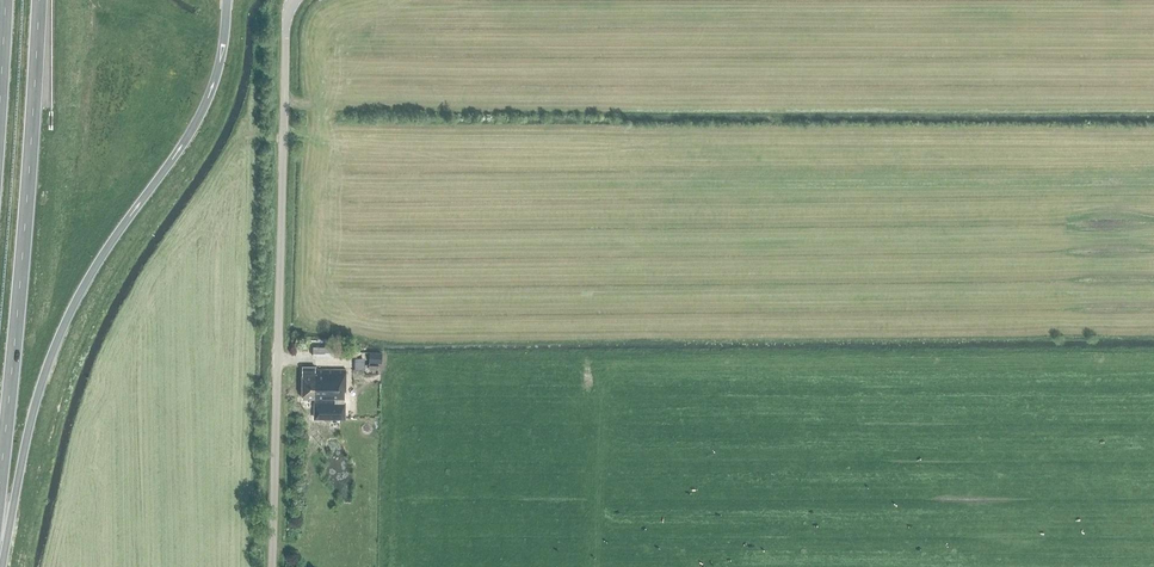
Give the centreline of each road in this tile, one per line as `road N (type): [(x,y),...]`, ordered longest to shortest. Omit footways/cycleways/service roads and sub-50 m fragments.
road 1 (trunk): [(1,566),(44,375),(98,262),(196,125),(219,64),(227,0)]
road 2 (unclassified): [(274,566),(293,0)]
road 3 (trunk): [(0,474),(39,0)]

